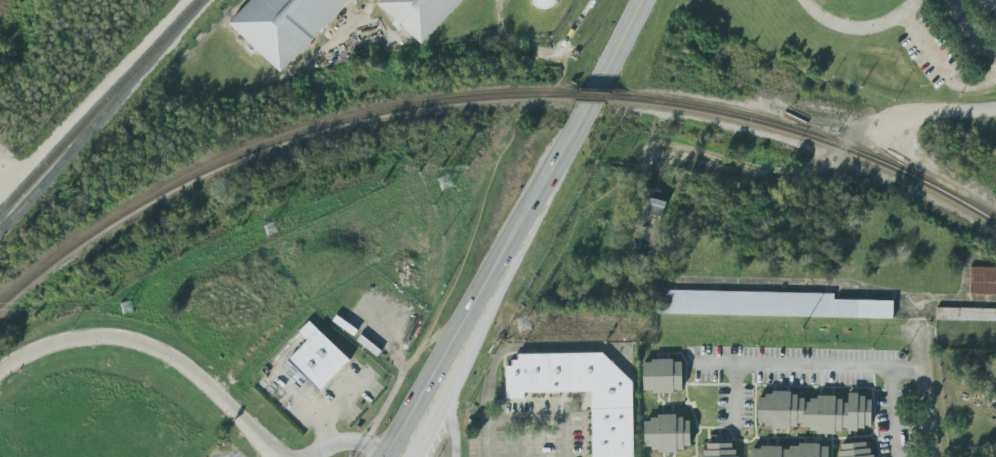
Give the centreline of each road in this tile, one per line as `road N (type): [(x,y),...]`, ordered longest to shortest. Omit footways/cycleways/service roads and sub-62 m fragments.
road 1 (tertiary): [(0,375),(75,341),(113,337),(156,350),(279,456)]
road 2 (primary): [(583,111),(453,372)]
road 3 (residential): [(917,309),(932,456)]
road 4 (primary): [(639,0),(583,111)]

